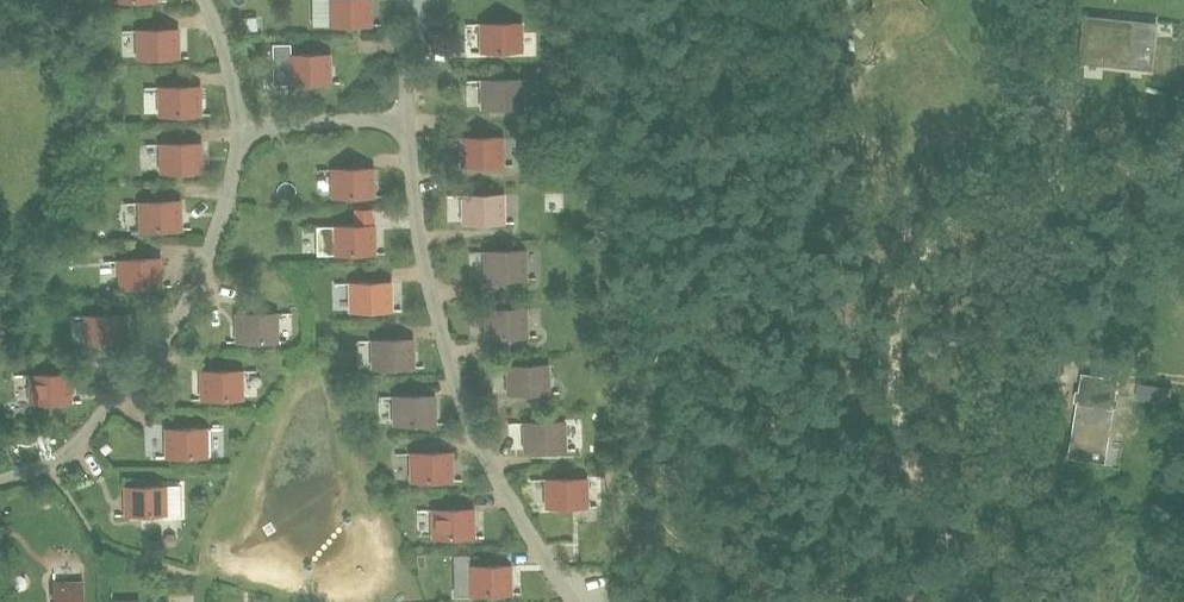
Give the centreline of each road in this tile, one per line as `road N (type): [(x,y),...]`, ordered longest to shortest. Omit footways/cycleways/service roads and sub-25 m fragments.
road 1 (residential): [(574,601),(472,415),(442,320),(410,133)]
road 2 (residential): [(247,137),(242,196),(170,350),(79,460),(51,479),(0,483)]
road 3 (residential): [(247,137),(410,133)]
road 4 (residential): [(206,0),(240,68),(247,137)]
road 5 (residential): [(410,133),(457,0)]

